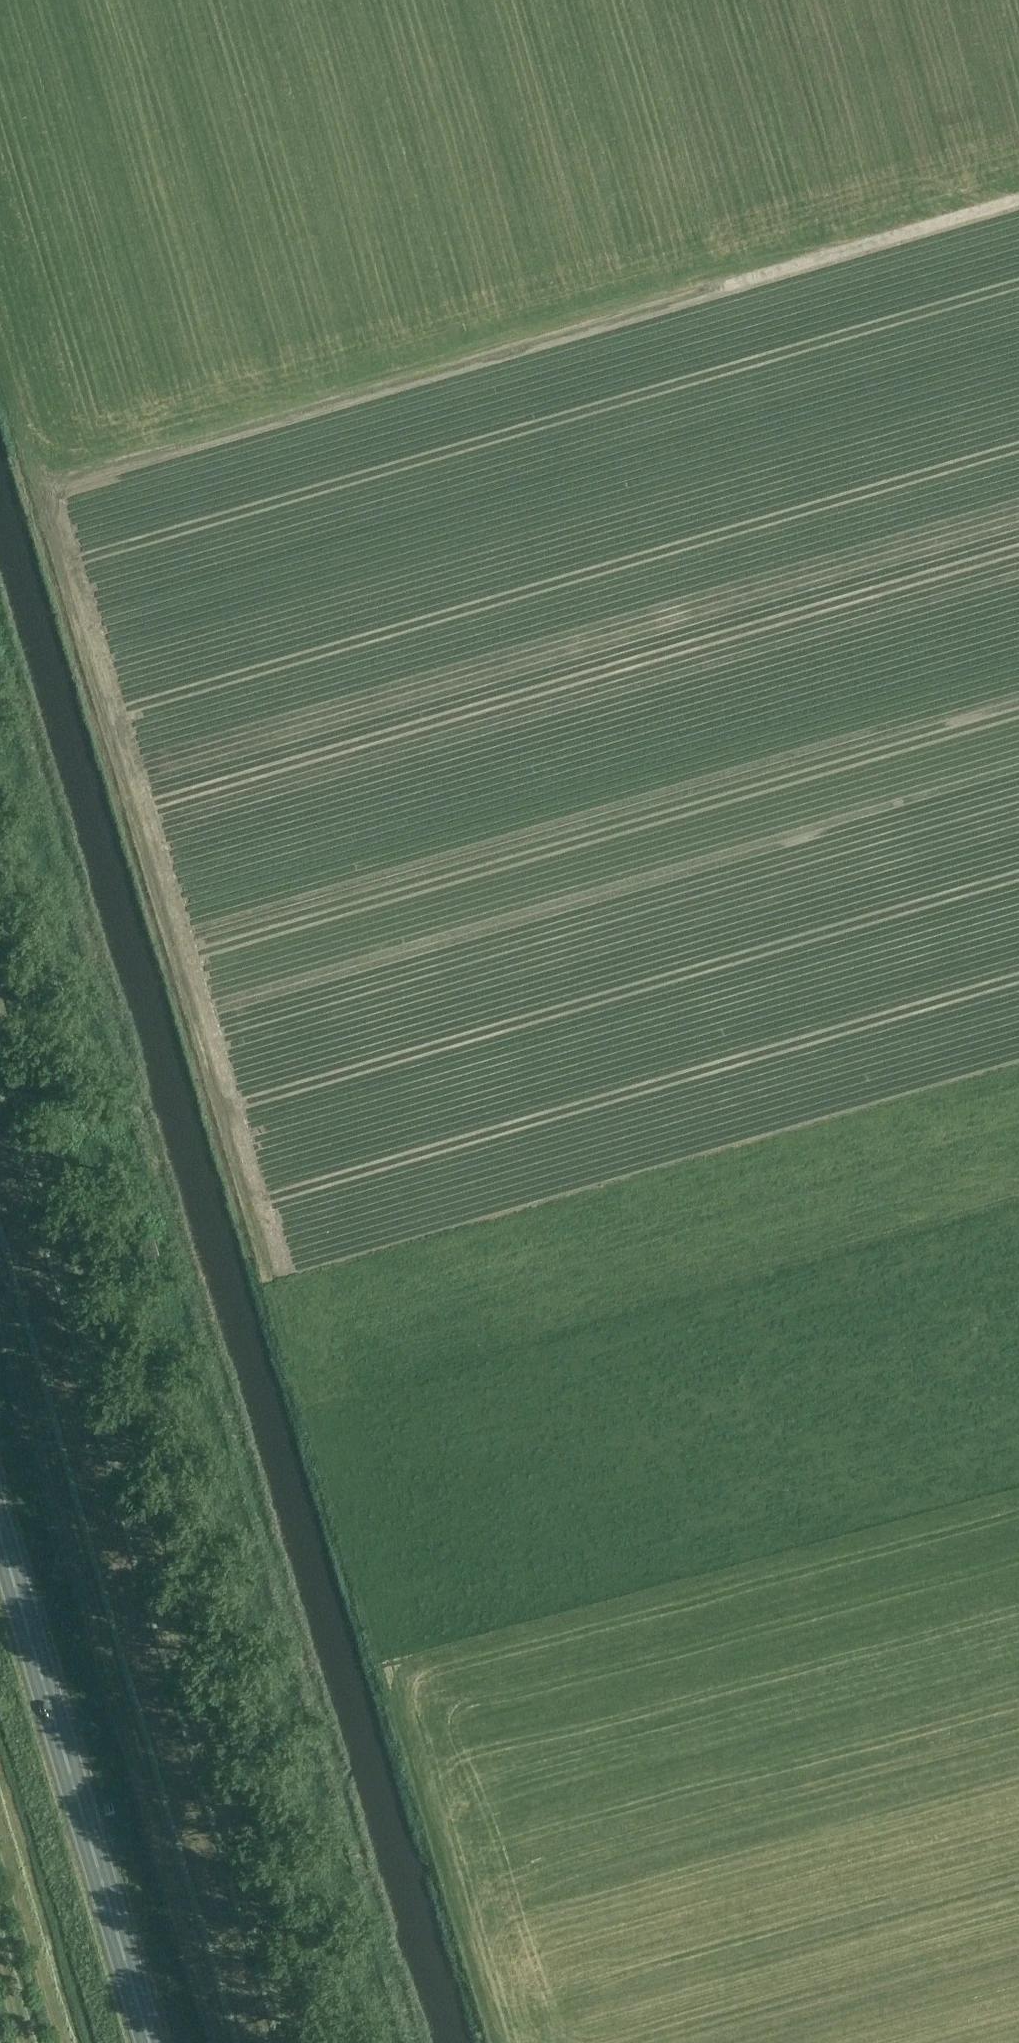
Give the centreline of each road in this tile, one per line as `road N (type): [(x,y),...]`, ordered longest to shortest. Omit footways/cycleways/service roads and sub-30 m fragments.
road 1 (trunk): [(153,2042),(0,1522)]

